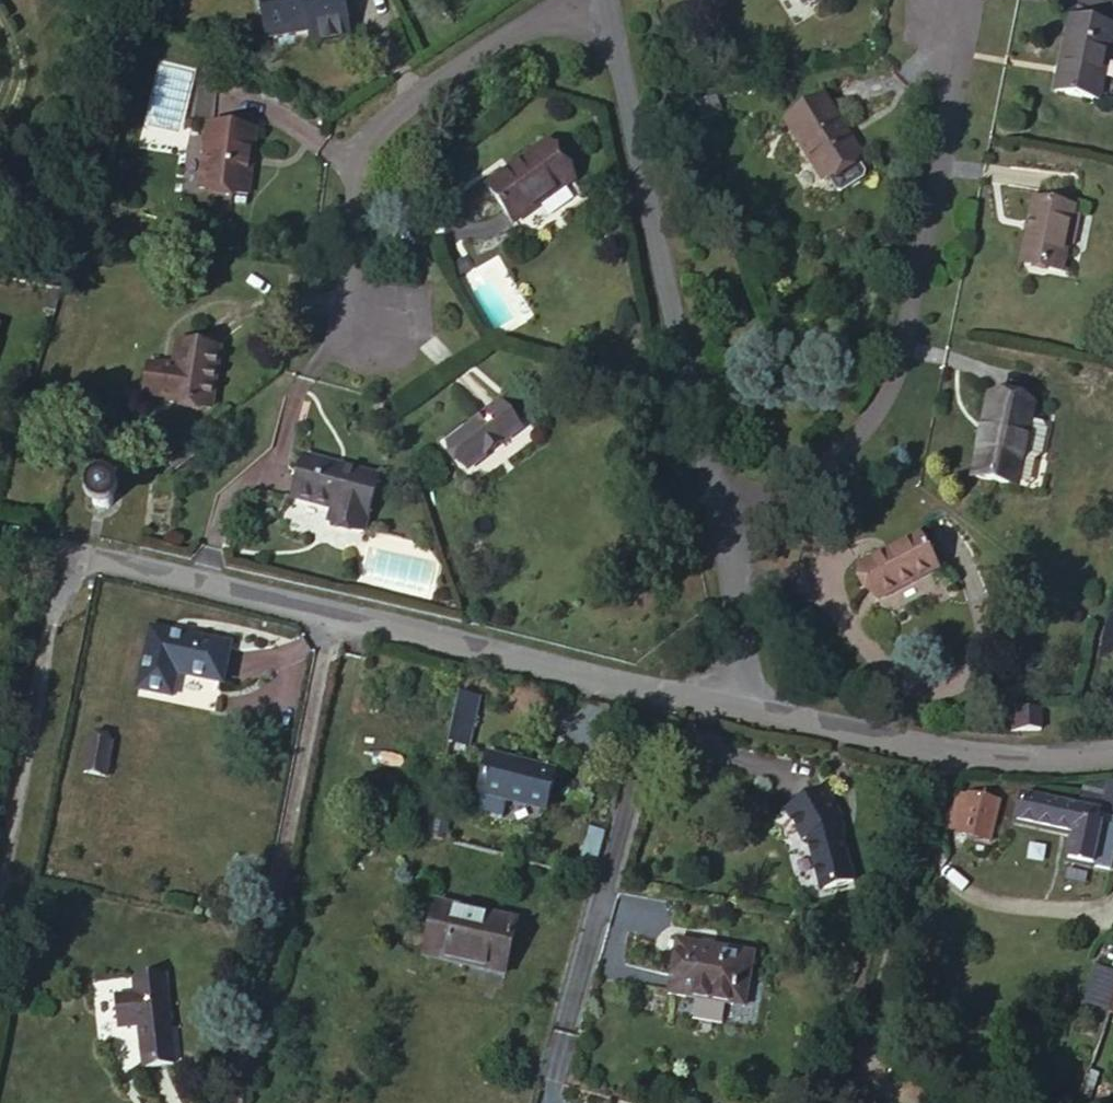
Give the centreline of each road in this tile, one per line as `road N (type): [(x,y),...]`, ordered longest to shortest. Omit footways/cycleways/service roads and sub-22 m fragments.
road 1 (residential): [(761,708),(0,532)]
road 2 (residential): [(729,563),(878,423),(906,366),(967,52),(952,10)]
road 3 (residential): [(609,19),(729,563)]
road 4 (residential): [(351,340),(366,178),(400,130),(455,74),(550,24),(609,19)]
road 5 (residential): [(1112,742),(993,752),(761,708)]
road 6 (residential): [(729,563),(761,708)]

